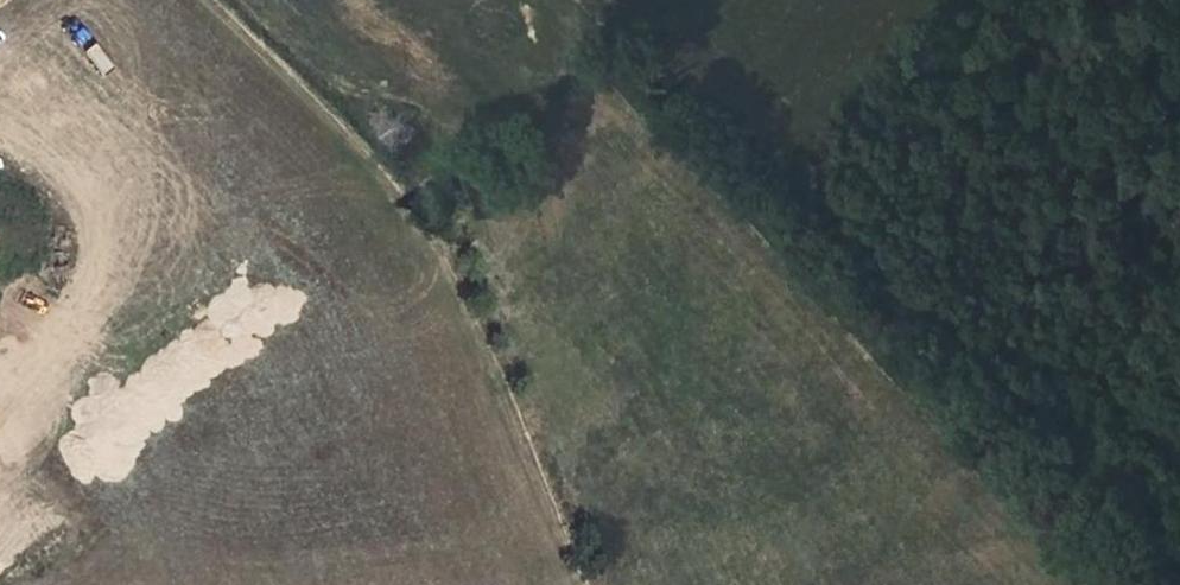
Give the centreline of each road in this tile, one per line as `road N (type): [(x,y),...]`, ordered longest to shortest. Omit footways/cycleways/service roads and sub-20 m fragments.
road 1 (track): [(210,0),(360,143),(433,239),(582,584)]

